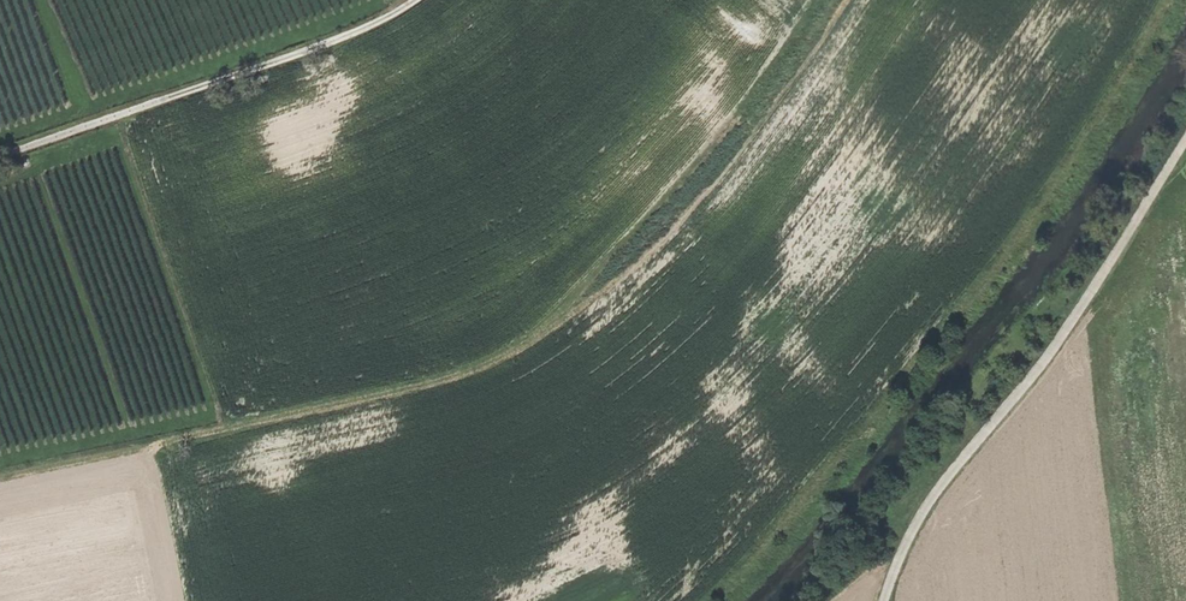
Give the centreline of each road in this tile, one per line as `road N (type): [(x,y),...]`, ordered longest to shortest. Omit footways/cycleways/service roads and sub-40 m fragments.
road 1 (track): [(1176,0),(1131,94),(1011,257),(703,600)]
road 2 (track): [(1185,143),(1110,272),(912,532),(886,600)]
road 3 (track): [(420,0),(353,35),(0,160)]

